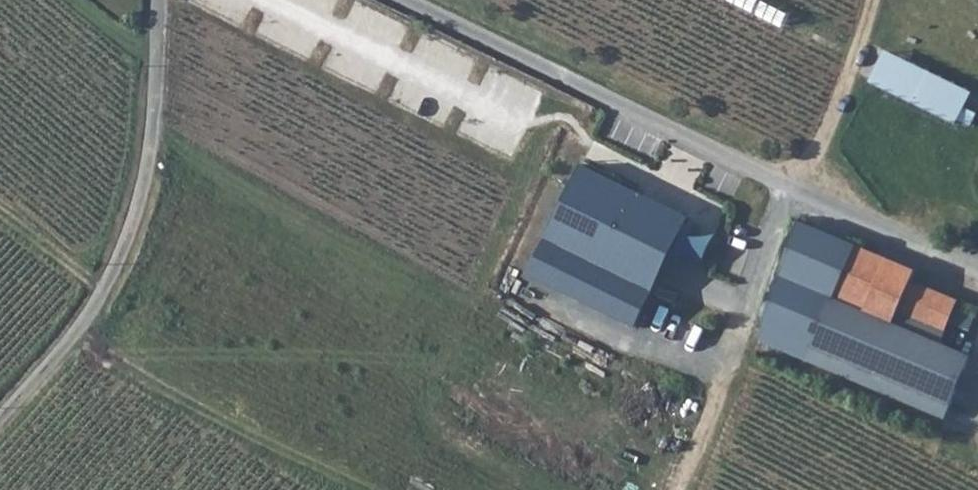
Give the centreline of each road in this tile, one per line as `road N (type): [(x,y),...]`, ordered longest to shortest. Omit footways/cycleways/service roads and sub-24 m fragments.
road 1 (unclassified): [(0,418),(95,313),(128,251),(148,168),(160,0)]
road 2 (unclassified): [(403,0),(790,190)]
road 3 (track): [(790,190),(838,110),(875,0)]
road 4 (unclassified): [(977,271),(790,190)]
road 5 (track): [(679,489),(739,355)]

